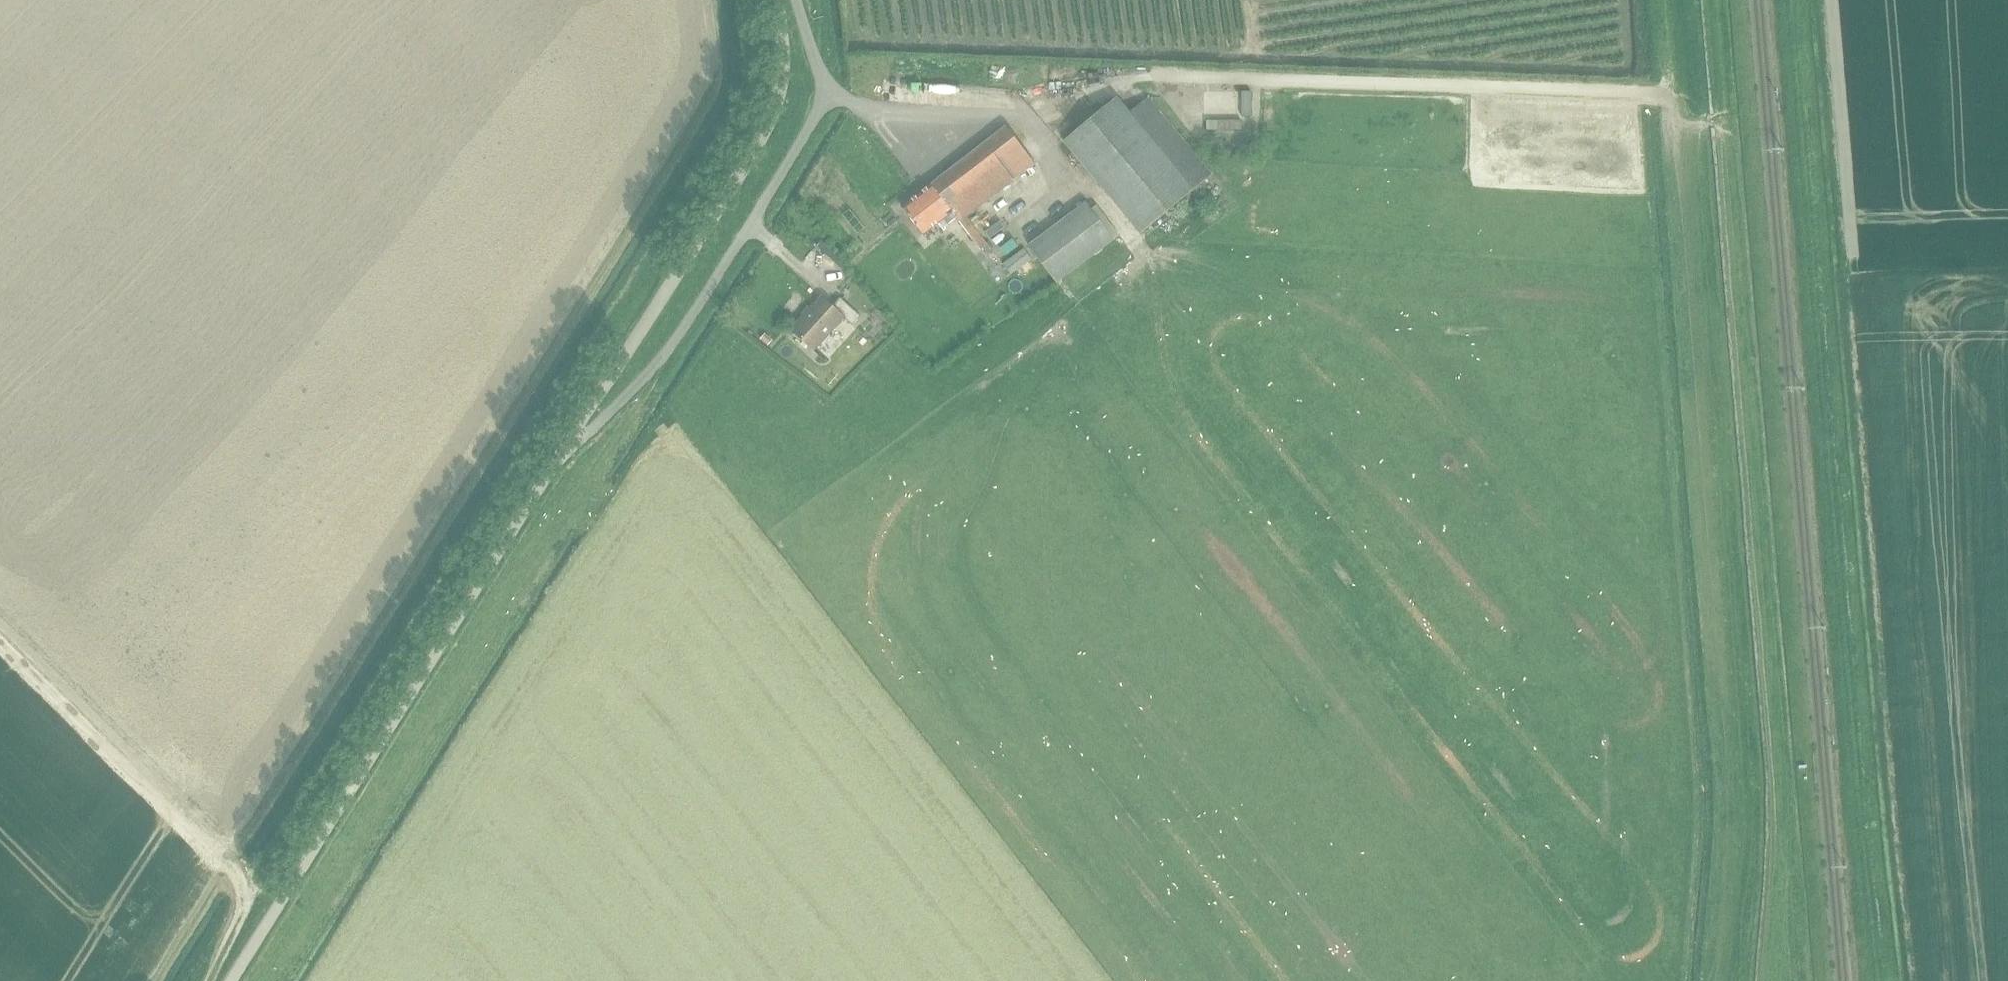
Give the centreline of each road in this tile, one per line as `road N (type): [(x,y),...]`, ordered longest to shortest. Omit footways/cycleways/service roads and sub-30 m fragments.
road 1 (unclassified): [(228,980),(769,129),(786,81),(779,0)]
road 2 (track): [(208,980),(240,918),(237,889),(0,648)]

